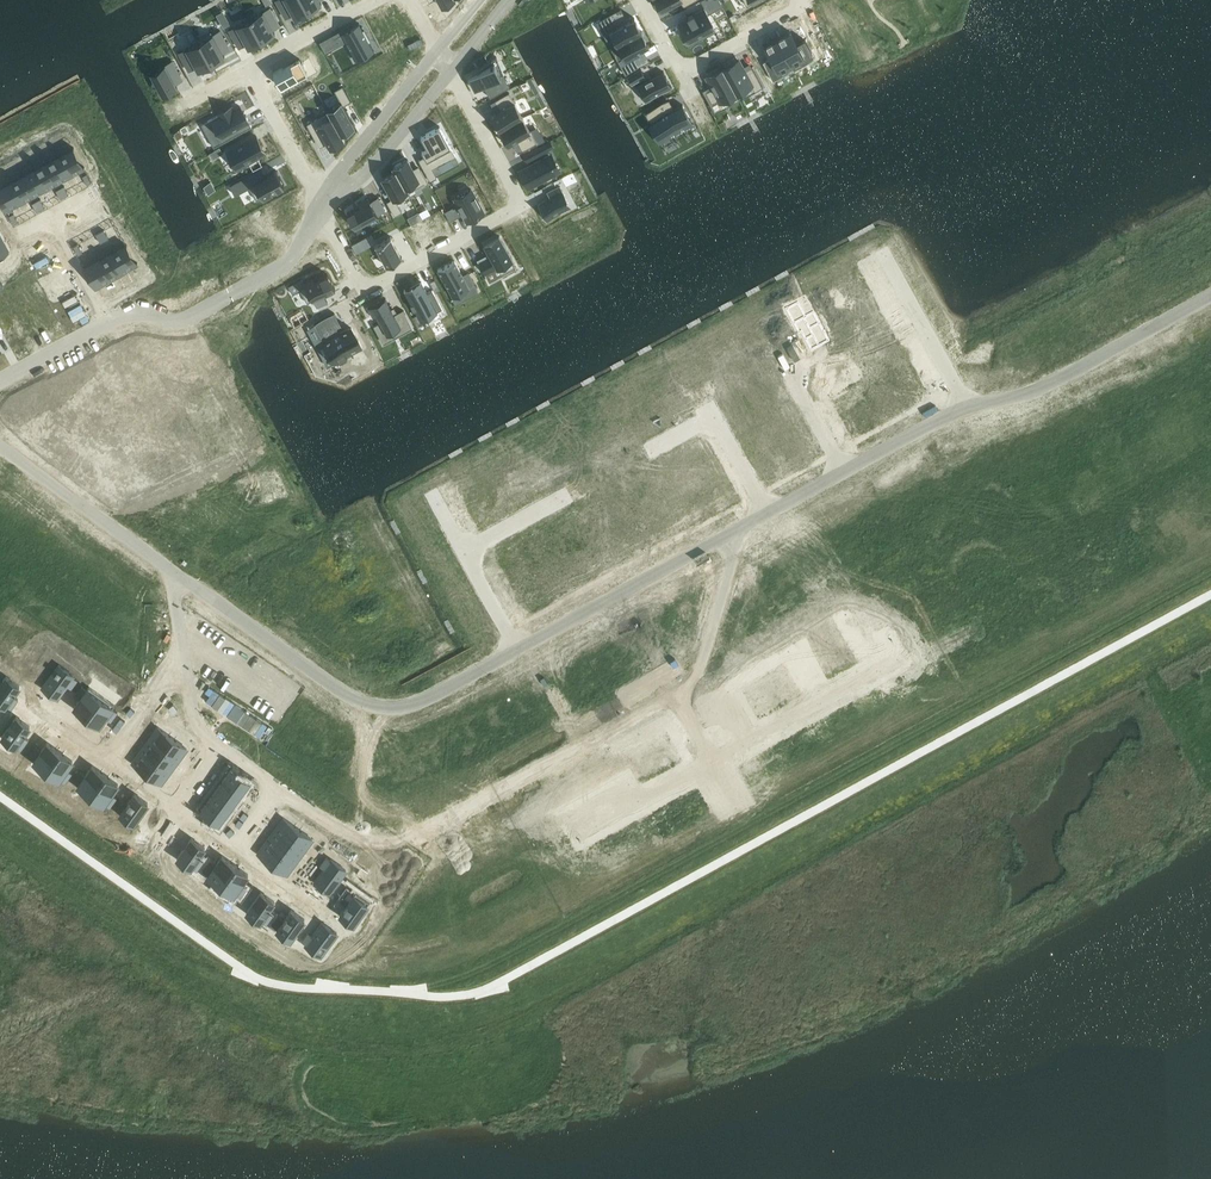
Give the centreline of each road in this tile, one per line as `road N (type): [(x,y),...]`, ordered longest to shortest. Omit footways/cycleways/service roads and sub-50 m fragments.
road 1 (residential): [(320,204),(361,289),(526,206),(451,74)]
road 2 (residential): [(288,795),(364,841),(424,837),(664,701)]
road 3 (tertiary): [(518,650),(394,709),(360,707),(172,570)]
road 4 (tertiary): [(1210,297),(1034,394),(967,408)]
road 5 (tertiary): [(107,322),(130,314),(191,315),(288,259),(320,204)]
road 6 (tertiary): [(745,527),(518,650)]
road 7 (tertiary): [(172,570),(0,446)]
road 8 (residential): [(664,701),(696,675),(745,527)]
road 9 (residential): [(699,766),(871,673)]
road 10 (residential): [(172,570),(192,720),(221,748)]
road 11 (residential): [(768,513),(714,414),(650,450)]
road 12 (residential): [(34,707),(179,808)]
road 13 (residential): [(967,408),(881,256)]
road 14 (tertiary): [(438,50),(334,182)]
road 15 (tertiary): [(334,182),(352,183),(451,74)]
road 16 (residential): [(248,69),(320,204)]
road 17 (residential): [(681,73),(804,8),(800,0)]
road 18 (residential): [(248,69),(372,0)]
road 19 (tertiary): [(967,408),(844,474)]
road 20 (residential): [(577,831),(699,766)]
road 21 (tertiary): [(0,381),(107,322)]

